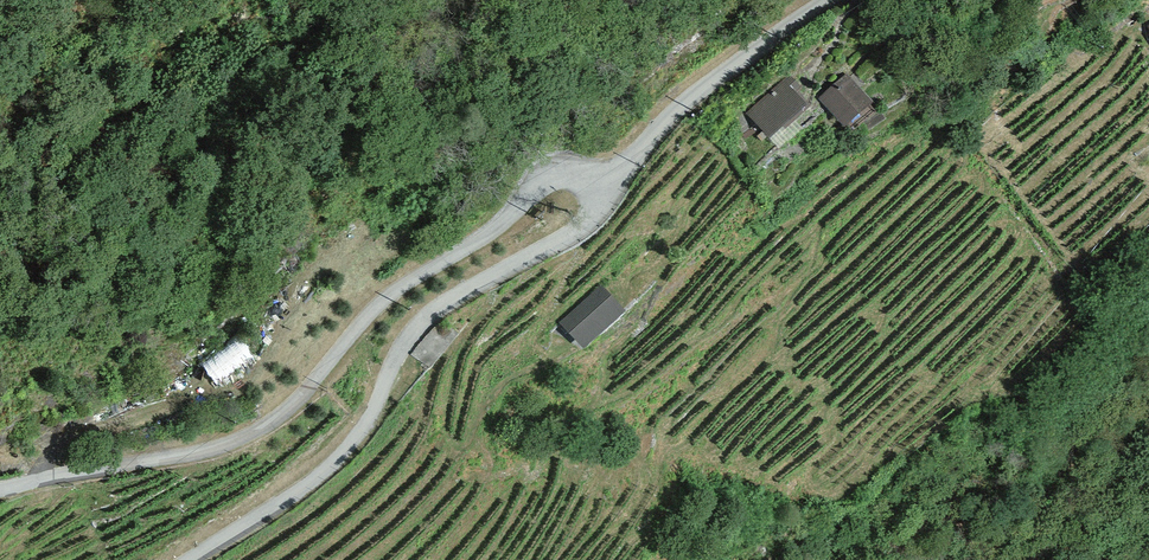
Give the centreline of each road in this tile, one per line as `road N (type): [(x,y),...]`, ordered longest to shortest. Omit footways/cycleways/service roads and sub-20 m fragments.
road 1 (residential): [(608,194),(598,178),(567,174),(539,189),(489,232),(395,289),(301,398),(234,442),(0,490)]
road 2 (unclassified): [(608,194),(558,243),(419,324),(343,453),(191,559)]
road 3 (unclassified): [(828,0),(645,138),(608,194)]

